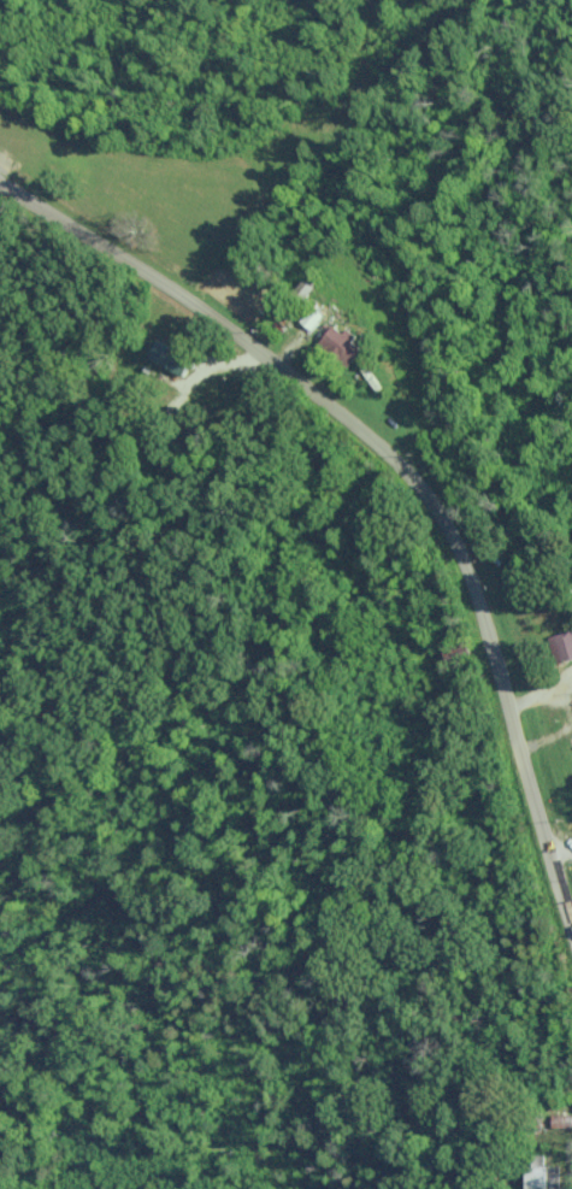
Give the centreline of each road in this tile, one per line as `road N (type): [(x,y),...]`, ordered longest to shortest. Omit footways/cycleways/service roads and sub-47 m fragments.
road 1 (residential): [(571,916),(480,599),(430,495),(378,441),(220,319),(0,178)]

